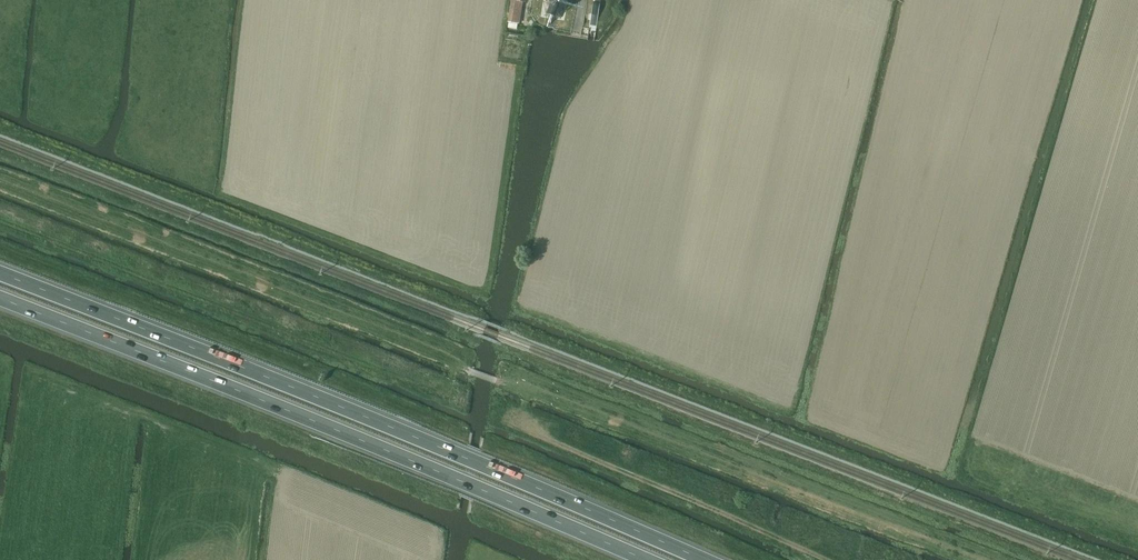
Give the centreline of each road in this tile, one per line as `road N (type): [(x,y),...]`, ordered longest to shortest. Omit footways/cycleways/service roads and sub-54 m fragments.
road 1 (trunk): [(705,559),(0,273)]
road 2 (trunk): [(0,297),(645,559)]
road 3 (track): [(496,381),(526,393),(525,417),(541,433),(826,559)]

